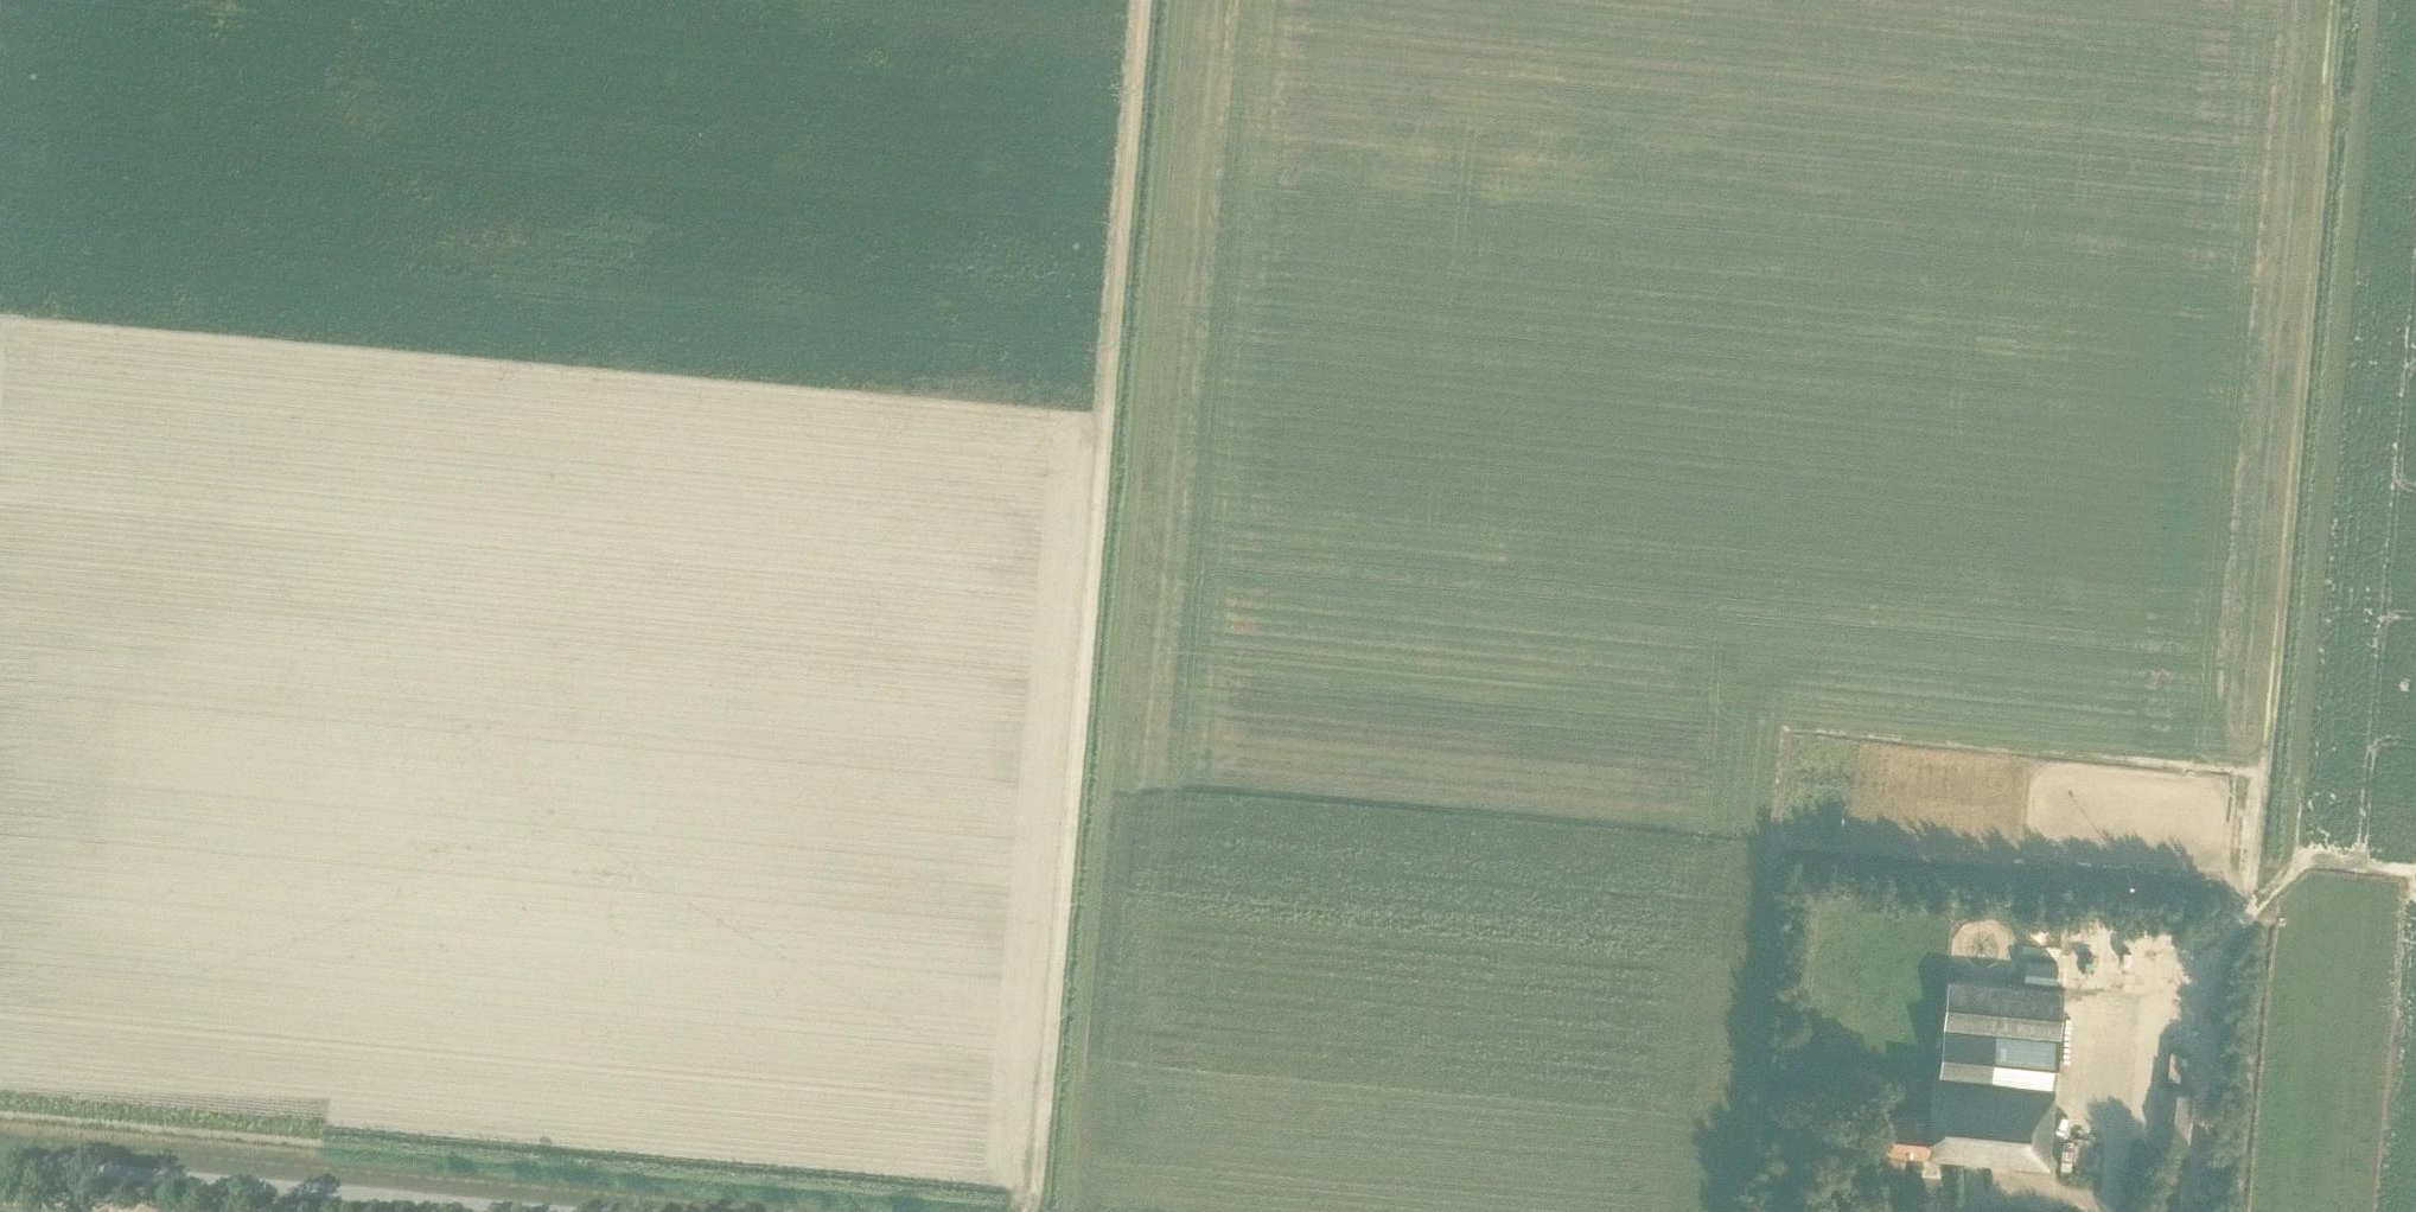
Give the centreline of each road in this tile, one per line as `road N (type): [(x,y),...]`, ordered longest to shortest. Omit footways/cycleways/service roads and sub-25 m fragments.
road 1 (unclassified): [(491,1211),(0,1168)]

